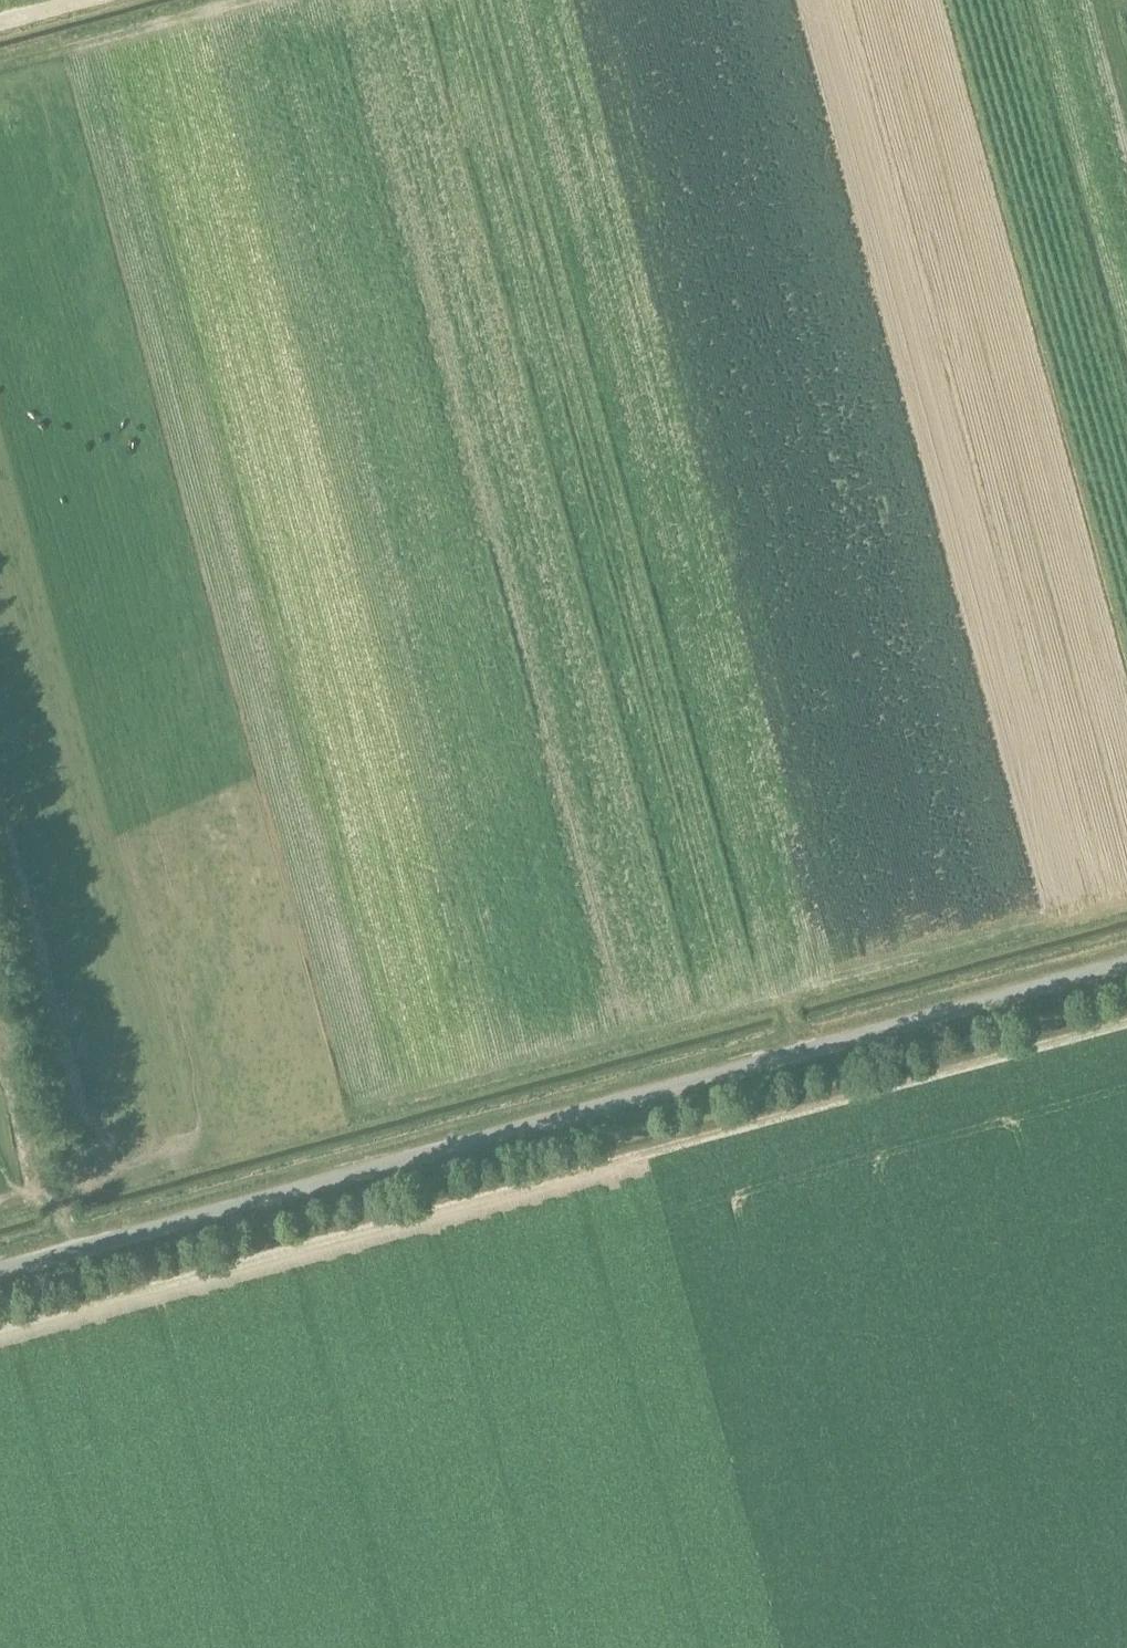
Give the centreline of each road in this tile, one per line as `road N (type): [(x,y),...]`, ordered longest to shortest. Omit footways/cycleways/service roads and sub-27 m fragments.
road 1 (unclassified): [(0,1270),(1126,963)]

